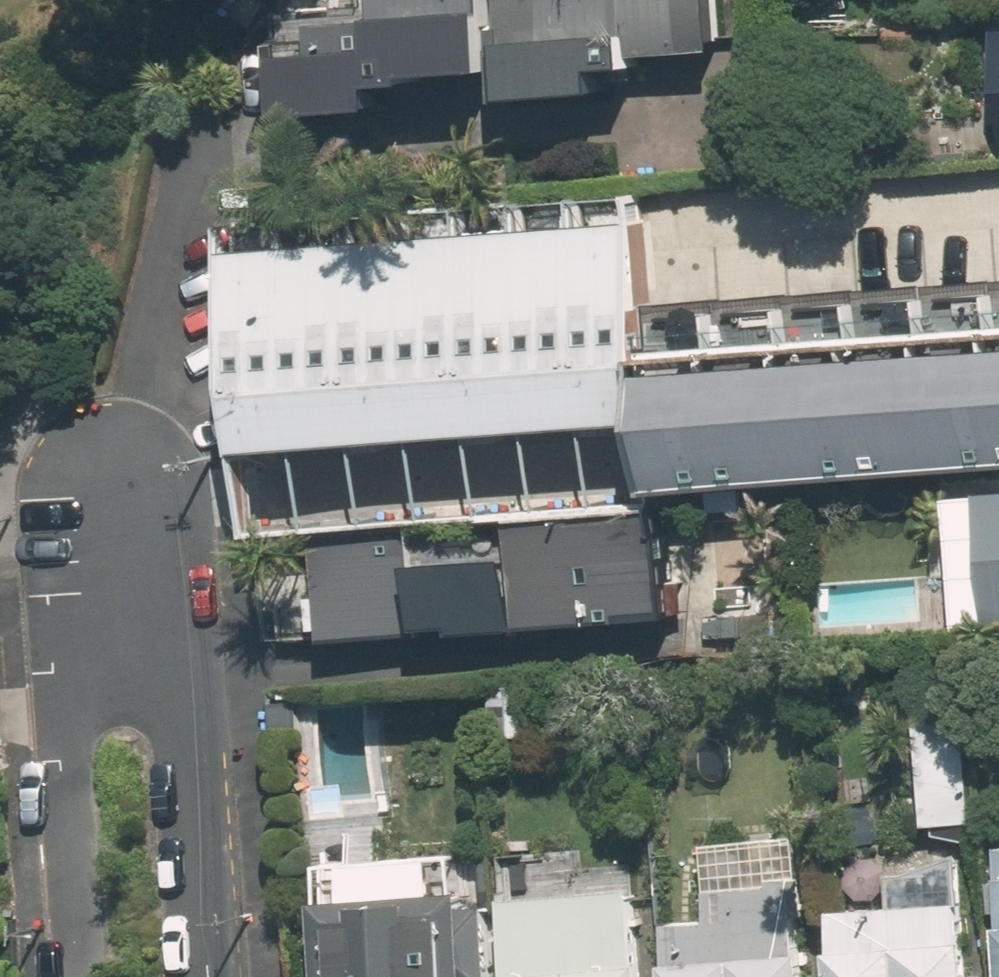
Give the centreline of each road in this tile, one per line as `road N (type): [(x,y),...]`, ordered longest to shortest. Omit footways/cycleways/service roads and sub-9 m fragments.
road 1 (residential): [(92,976),(80,697),(111,667),(176,663)]
road 2 (residential): [(176,663),(205,976)]
road 3 (residential): [(126,483),(176,663)]

